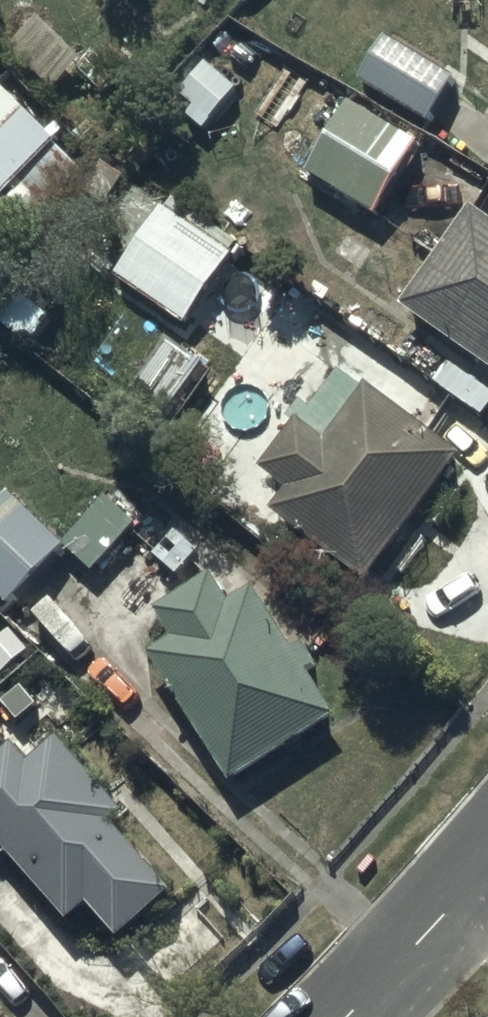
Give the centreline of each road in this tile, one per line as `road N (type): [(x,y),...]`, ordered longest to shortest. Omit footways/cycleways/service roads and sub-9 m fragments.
road 1 (tertiary): [(487,865),(347,1016)]

